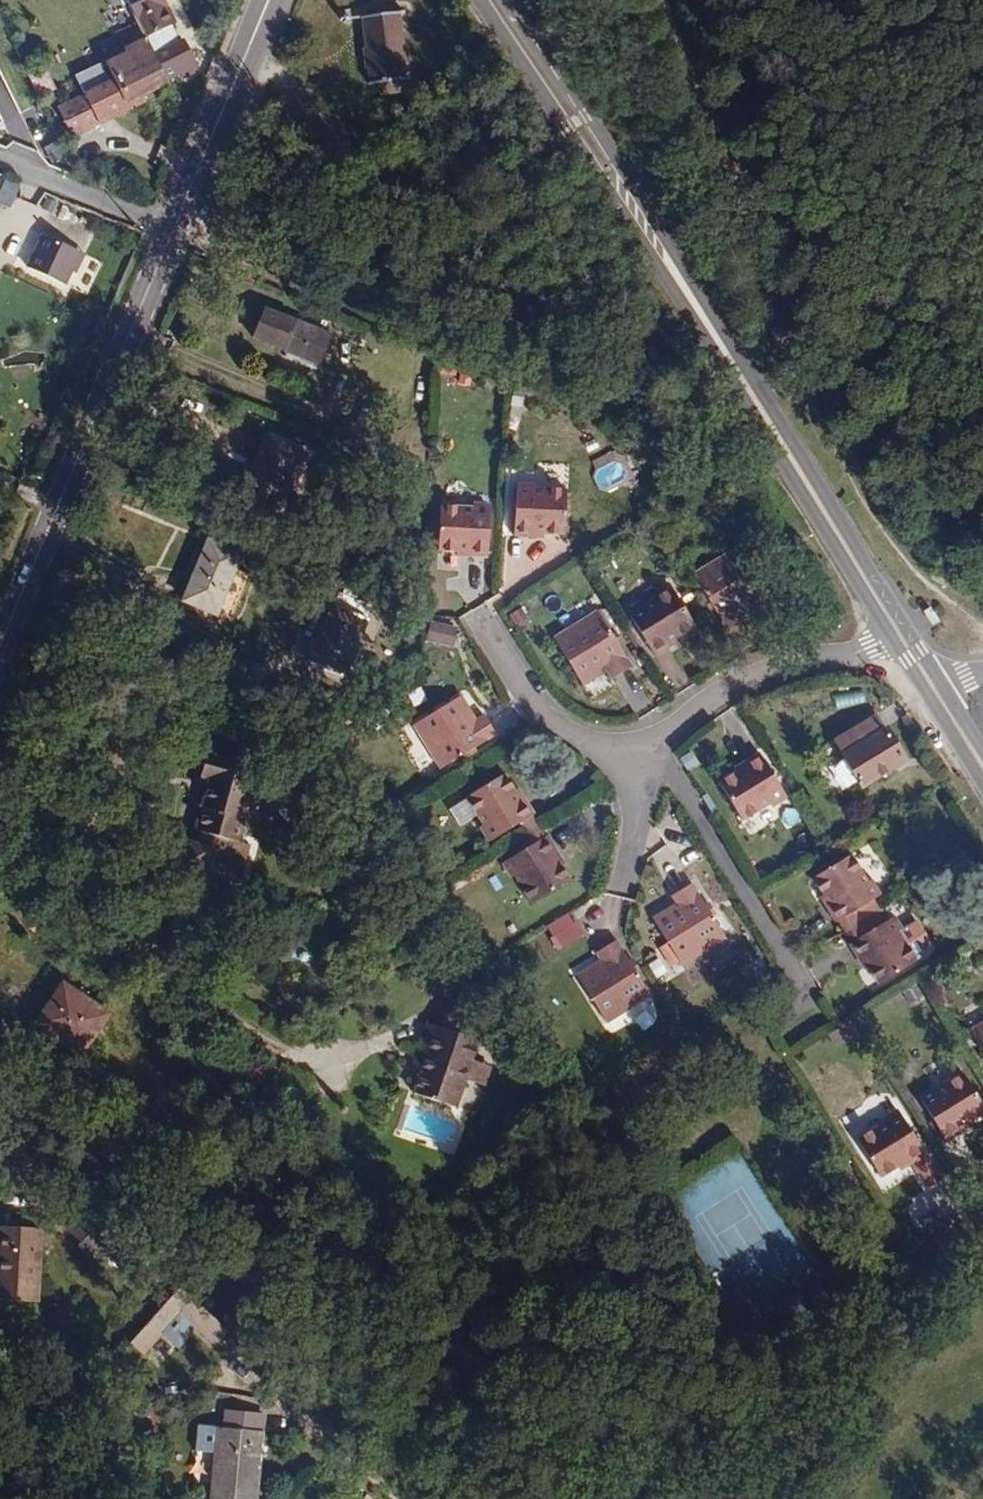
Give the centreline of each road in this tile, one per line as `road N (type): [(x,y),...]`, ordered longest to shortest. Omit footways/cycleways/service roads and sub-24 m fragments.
road 1 (secondary): [(495,0),(895,633)]
road 2 (track): [(673,0),(811,400),(861,495),(912,567),(982,629)]
road 3 (tertiary): [(173,232),(0,648)]
road 4 (track): [(610,1498),(893,1313)]
road 5 (residential): [(788,1001),(771,938),(650,743)]
road 6 (residential): [(895,633),(745,687),(650,743)]
road 7 (tertiary): [(268,0),(173,232)]
road 8 (residential): [(650,743),(617,750),(578,743),(536,707),(485,623)]
road 9 (residential): [(0,159),(173,232)]
road 10 (residential): [(650,743),(623,887)]
road 11 (residential): [(893,1313),(982,1228)]

